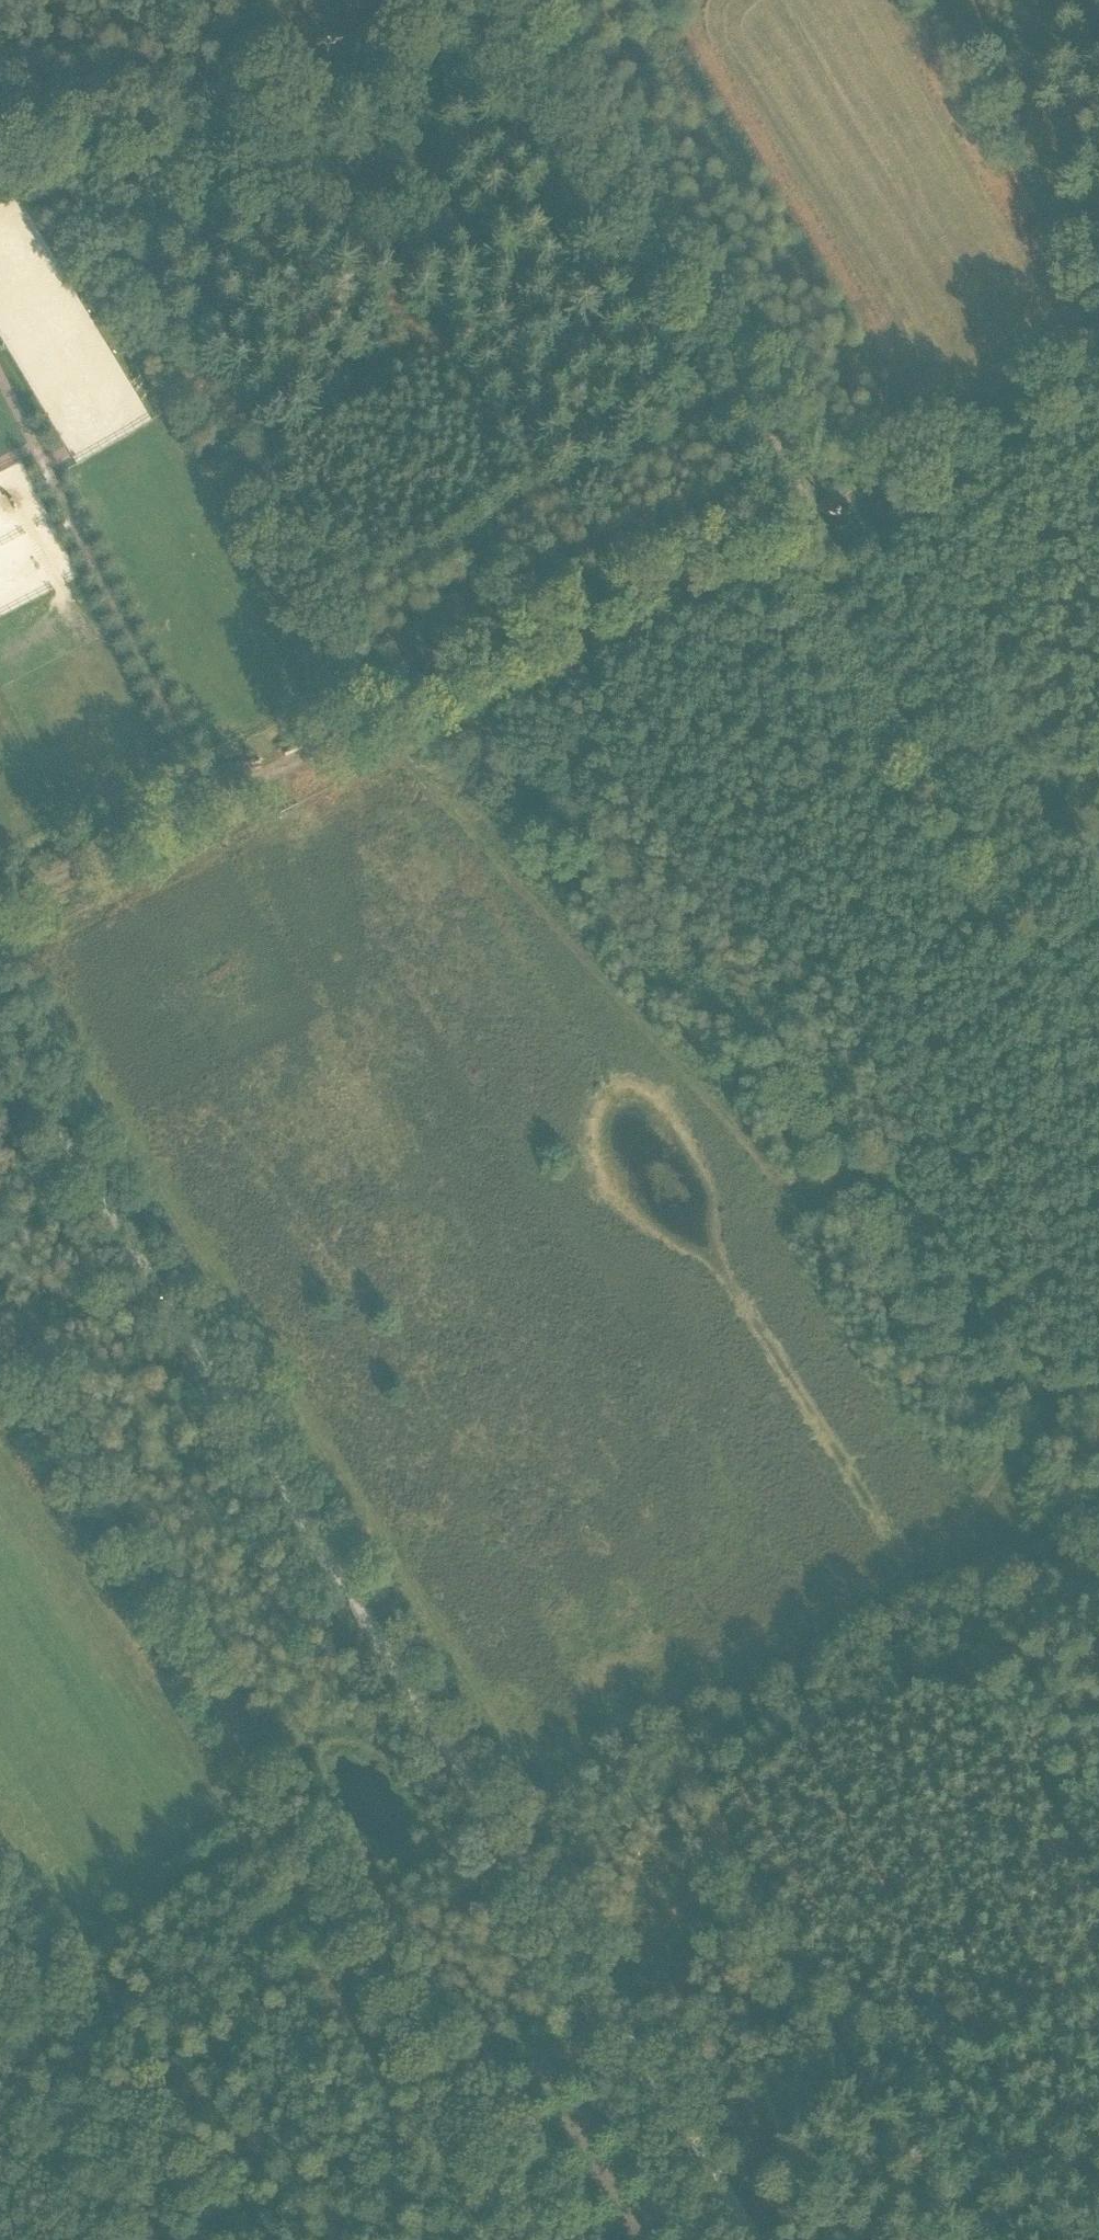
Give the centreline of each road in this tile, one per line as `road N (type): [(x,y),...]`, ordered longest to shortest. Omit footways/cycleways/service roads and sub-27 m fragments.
road 1 (track): [(1098,377),(15,896)]
road 2 (track): [(0,2104),(569,1822)]
road 3 (track): [(493,0),(816,512)]

